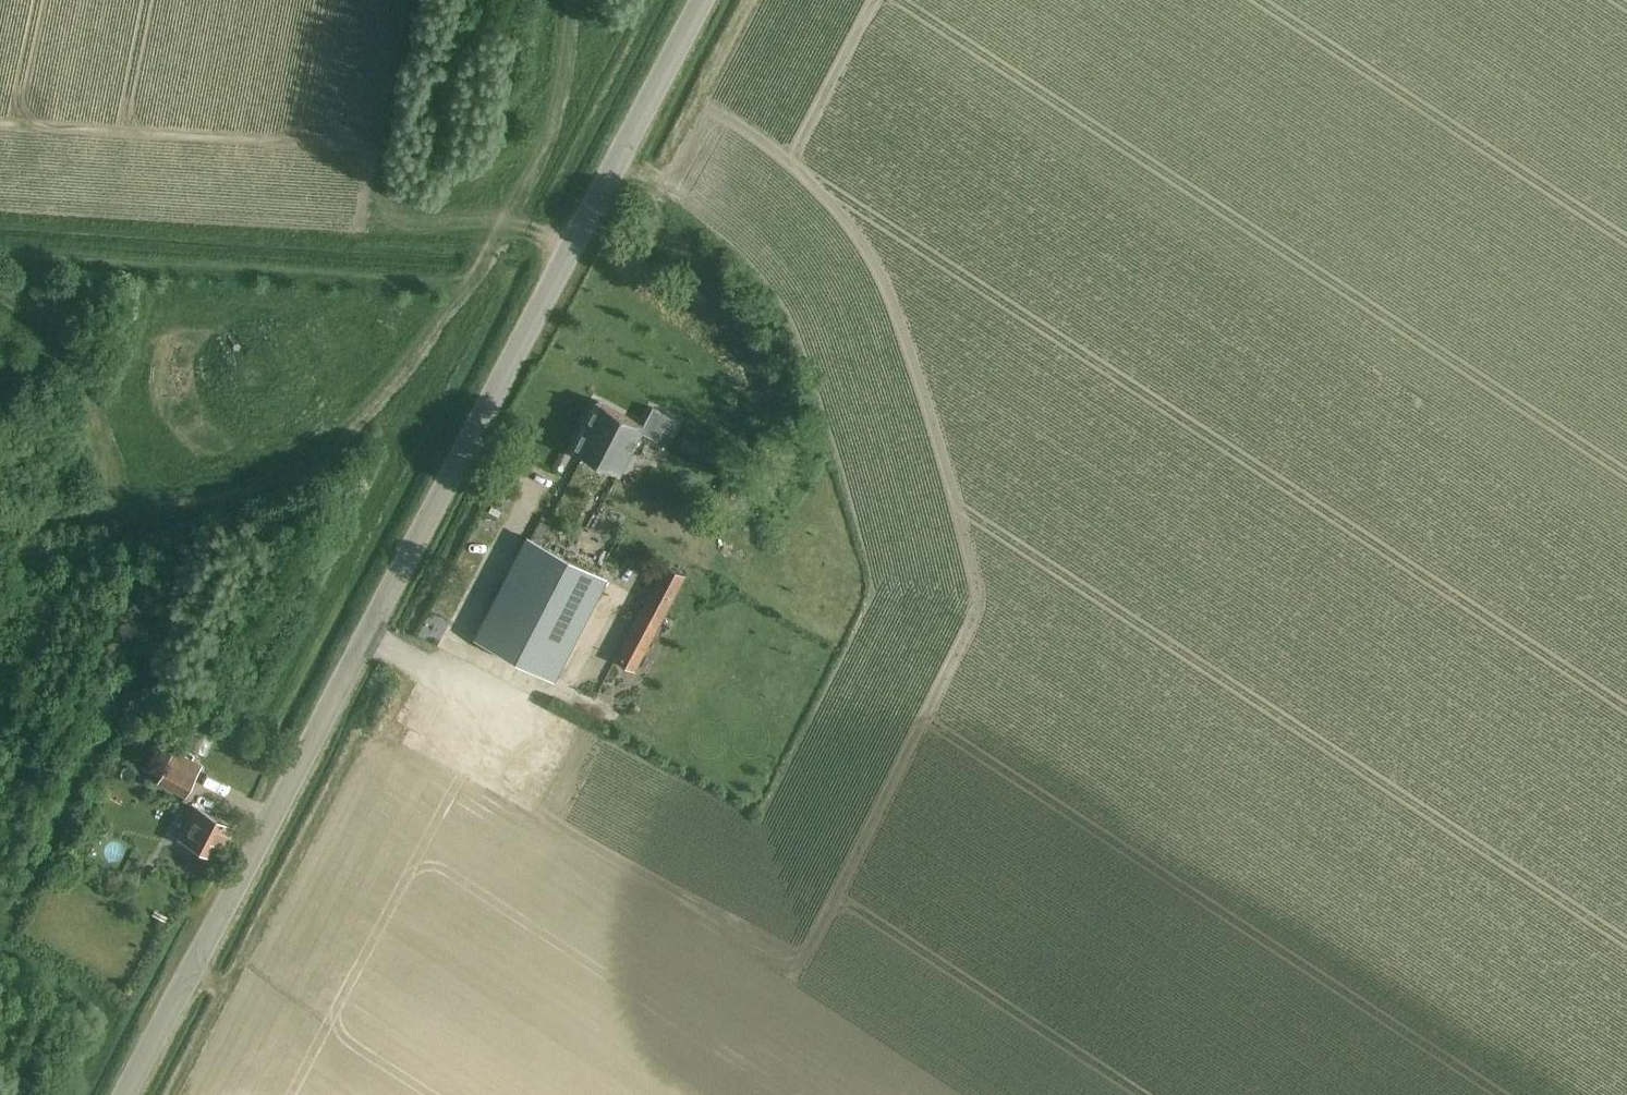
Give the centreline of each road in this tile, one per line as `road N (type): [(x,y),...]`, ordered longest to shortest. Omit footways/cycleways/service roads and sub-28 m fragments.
road 1 (unclassified): [(130,1094),(702,0)]

